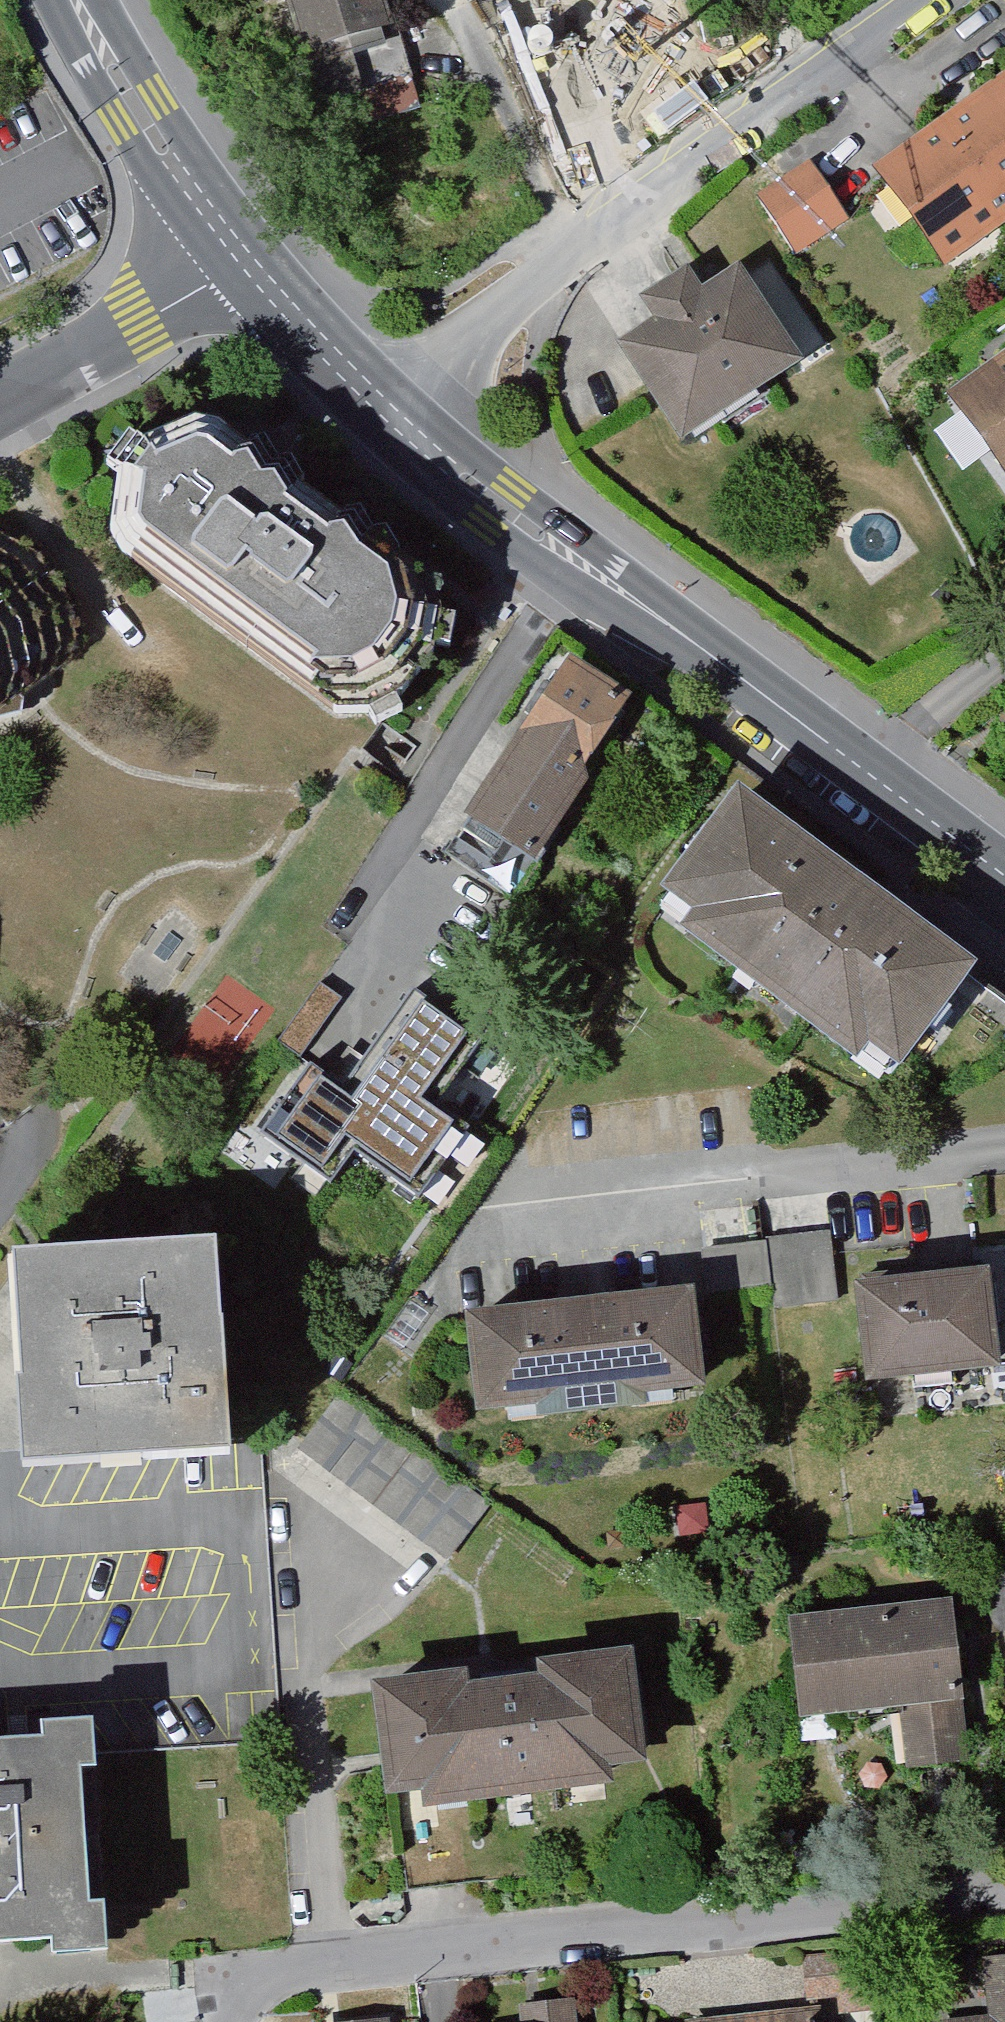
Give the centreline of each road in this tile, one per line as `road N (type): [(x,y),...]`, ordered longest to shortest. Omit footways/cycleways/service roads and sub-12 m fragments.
road 1 (residential): [(226,2021),(223,1965),(1004,1885)]
road 2 (residential): [(375,393),(923,0)]
road 3 (tertiary): [(871,774),(577,566),(375,393)]
road 4 (tertiary): [(72,0),(246,263)]
road 5 (residential): [(0,400),(246,263)]
road 6 (tertiary): [(375,393),(311,339),(246,263)]
road 7 (residential): [(1004,662),(871,774)]
road 8 (tertiary): [(1004,877),(871,774)]

